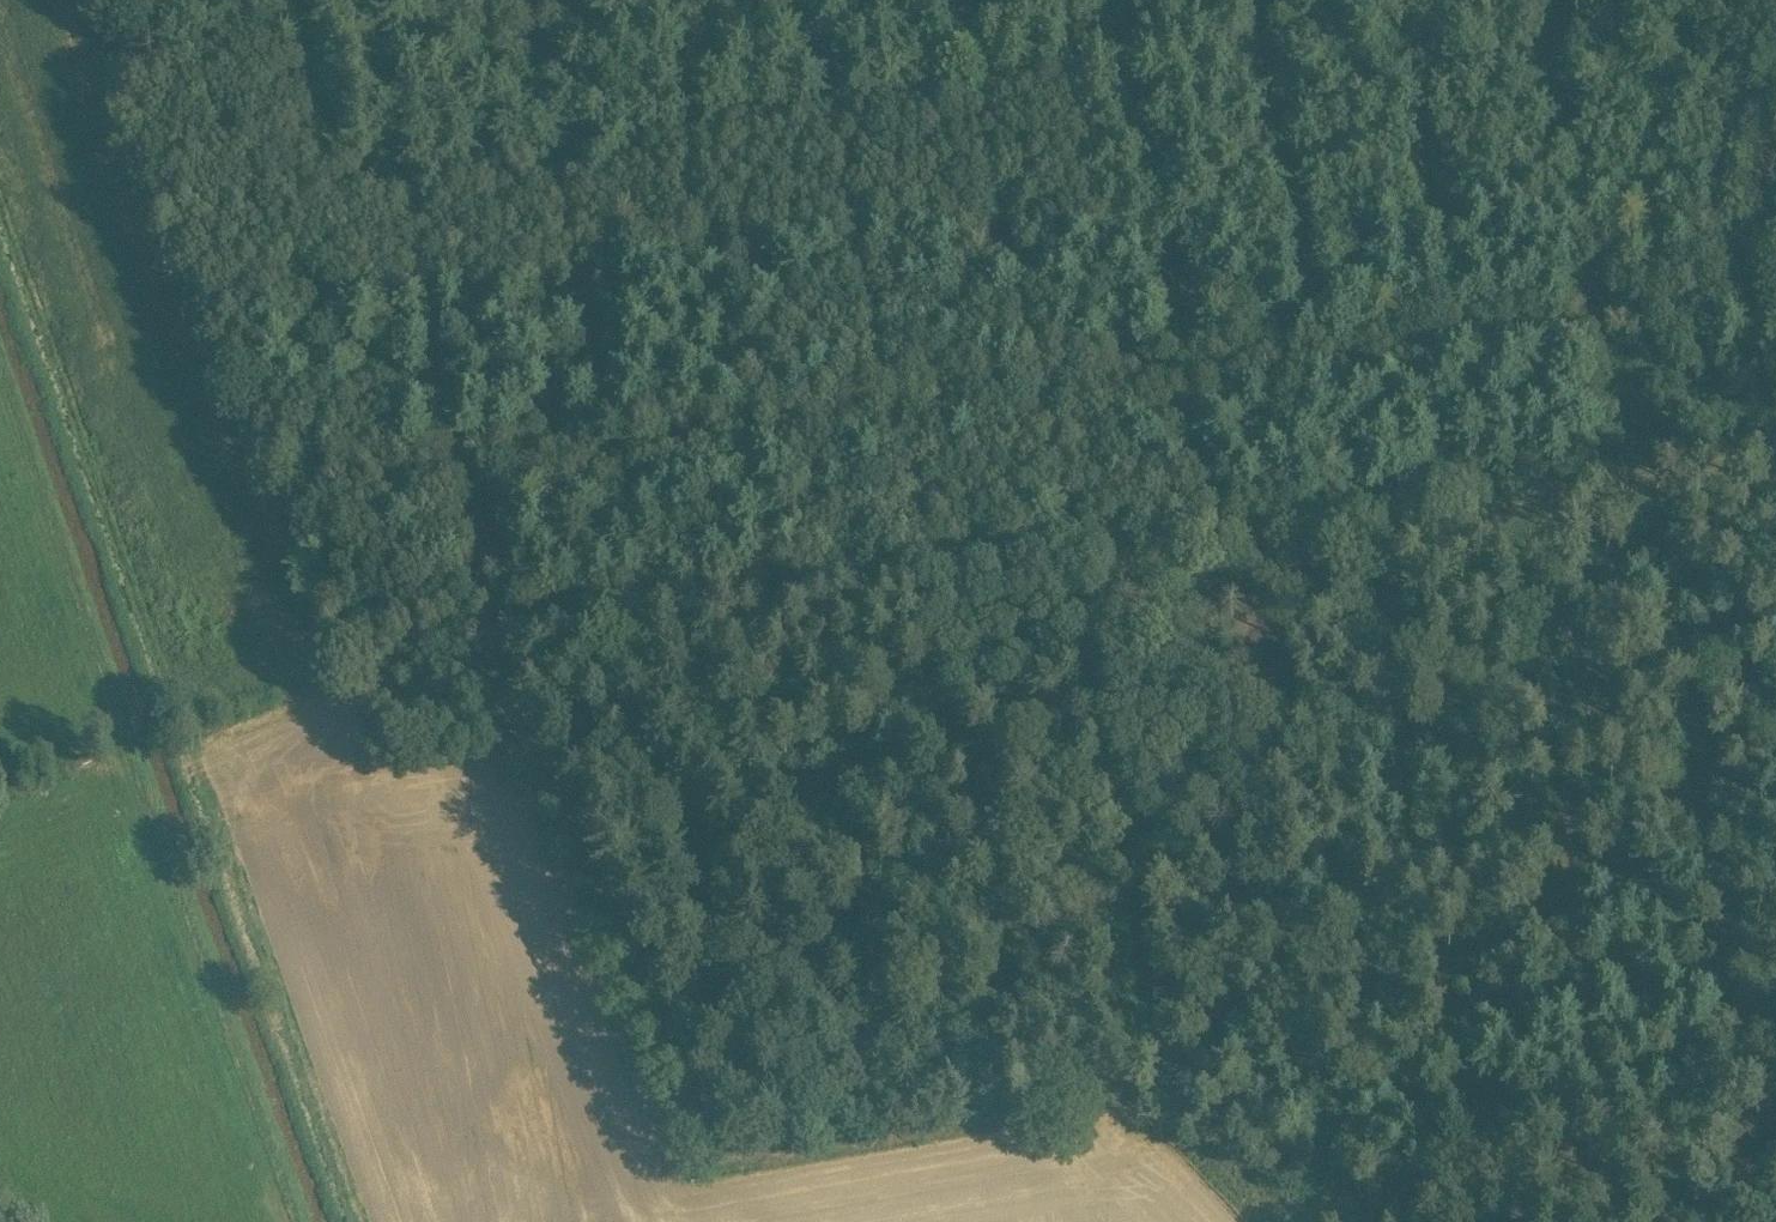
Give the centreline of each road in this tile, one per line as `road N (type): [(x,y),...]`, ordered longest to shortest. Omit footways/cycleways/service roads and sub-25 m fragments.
road 1 (track): [(1775,434),(1587,470)]

